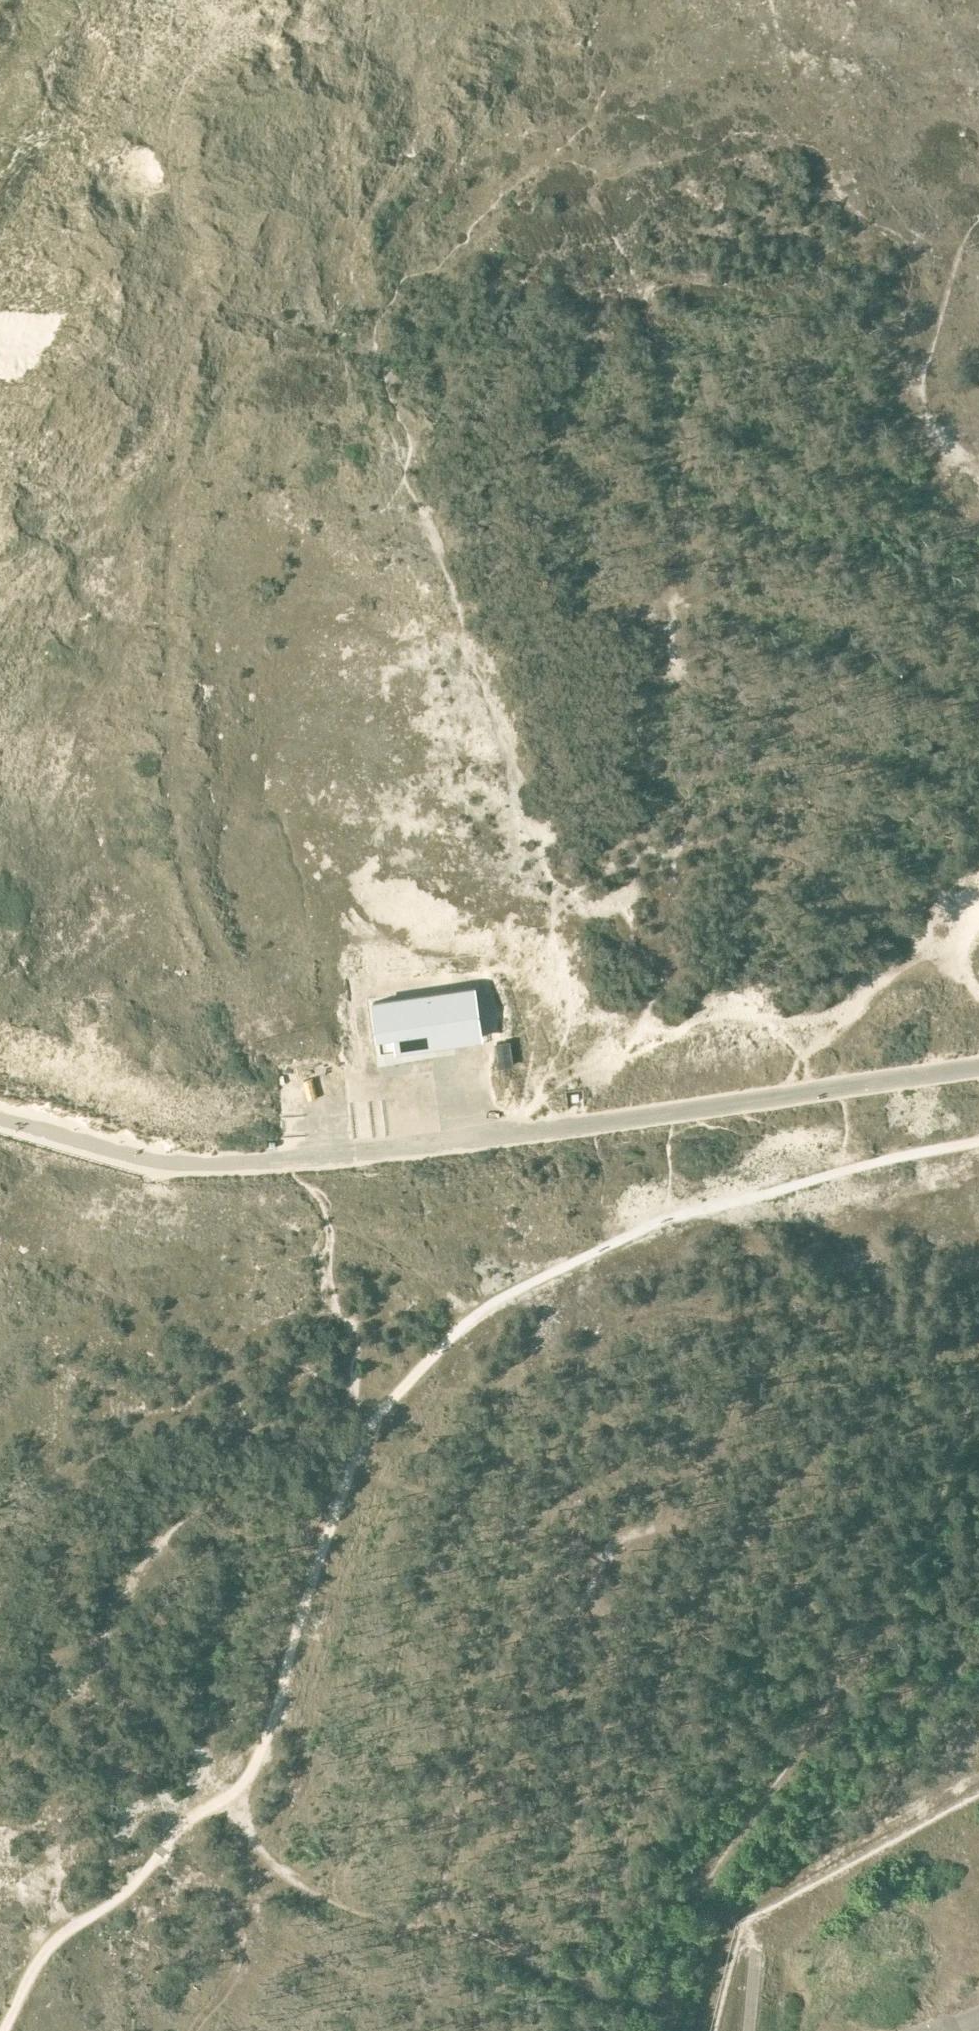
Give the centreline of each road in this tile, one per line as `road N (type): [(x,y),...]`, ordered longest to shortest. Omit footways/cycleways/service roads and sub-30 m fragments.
road 1 (unclassified): [(978,1067),(571,1128),(250,1165),(137,1159),(0,1116)]

